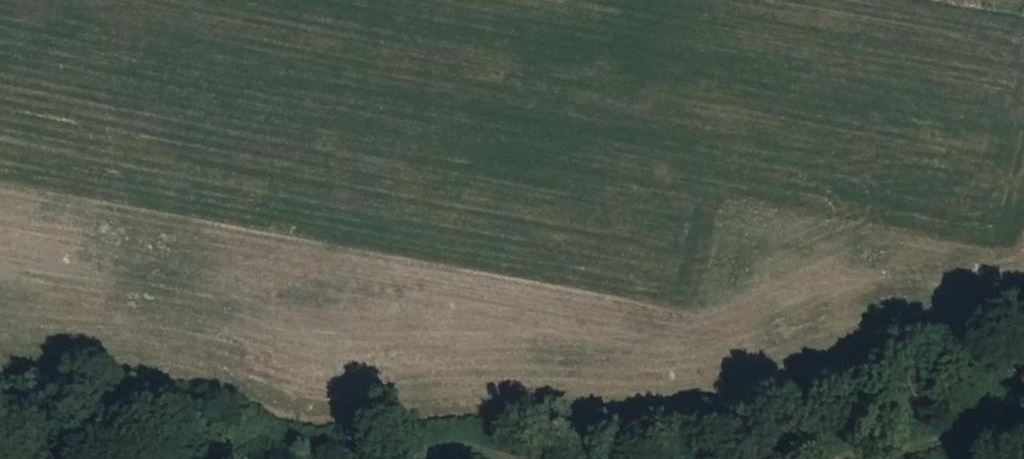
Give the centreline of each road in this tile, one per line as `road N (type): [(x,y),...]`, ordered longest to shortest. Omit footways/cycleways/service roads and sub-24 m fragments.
road 1 (track): [(0,373),(108,407),(174,386),(204,394),(240,424),(309,430),(358,446),(424,435),(535,433),(680,371),(754,351),(861,371),(1023,317)]

